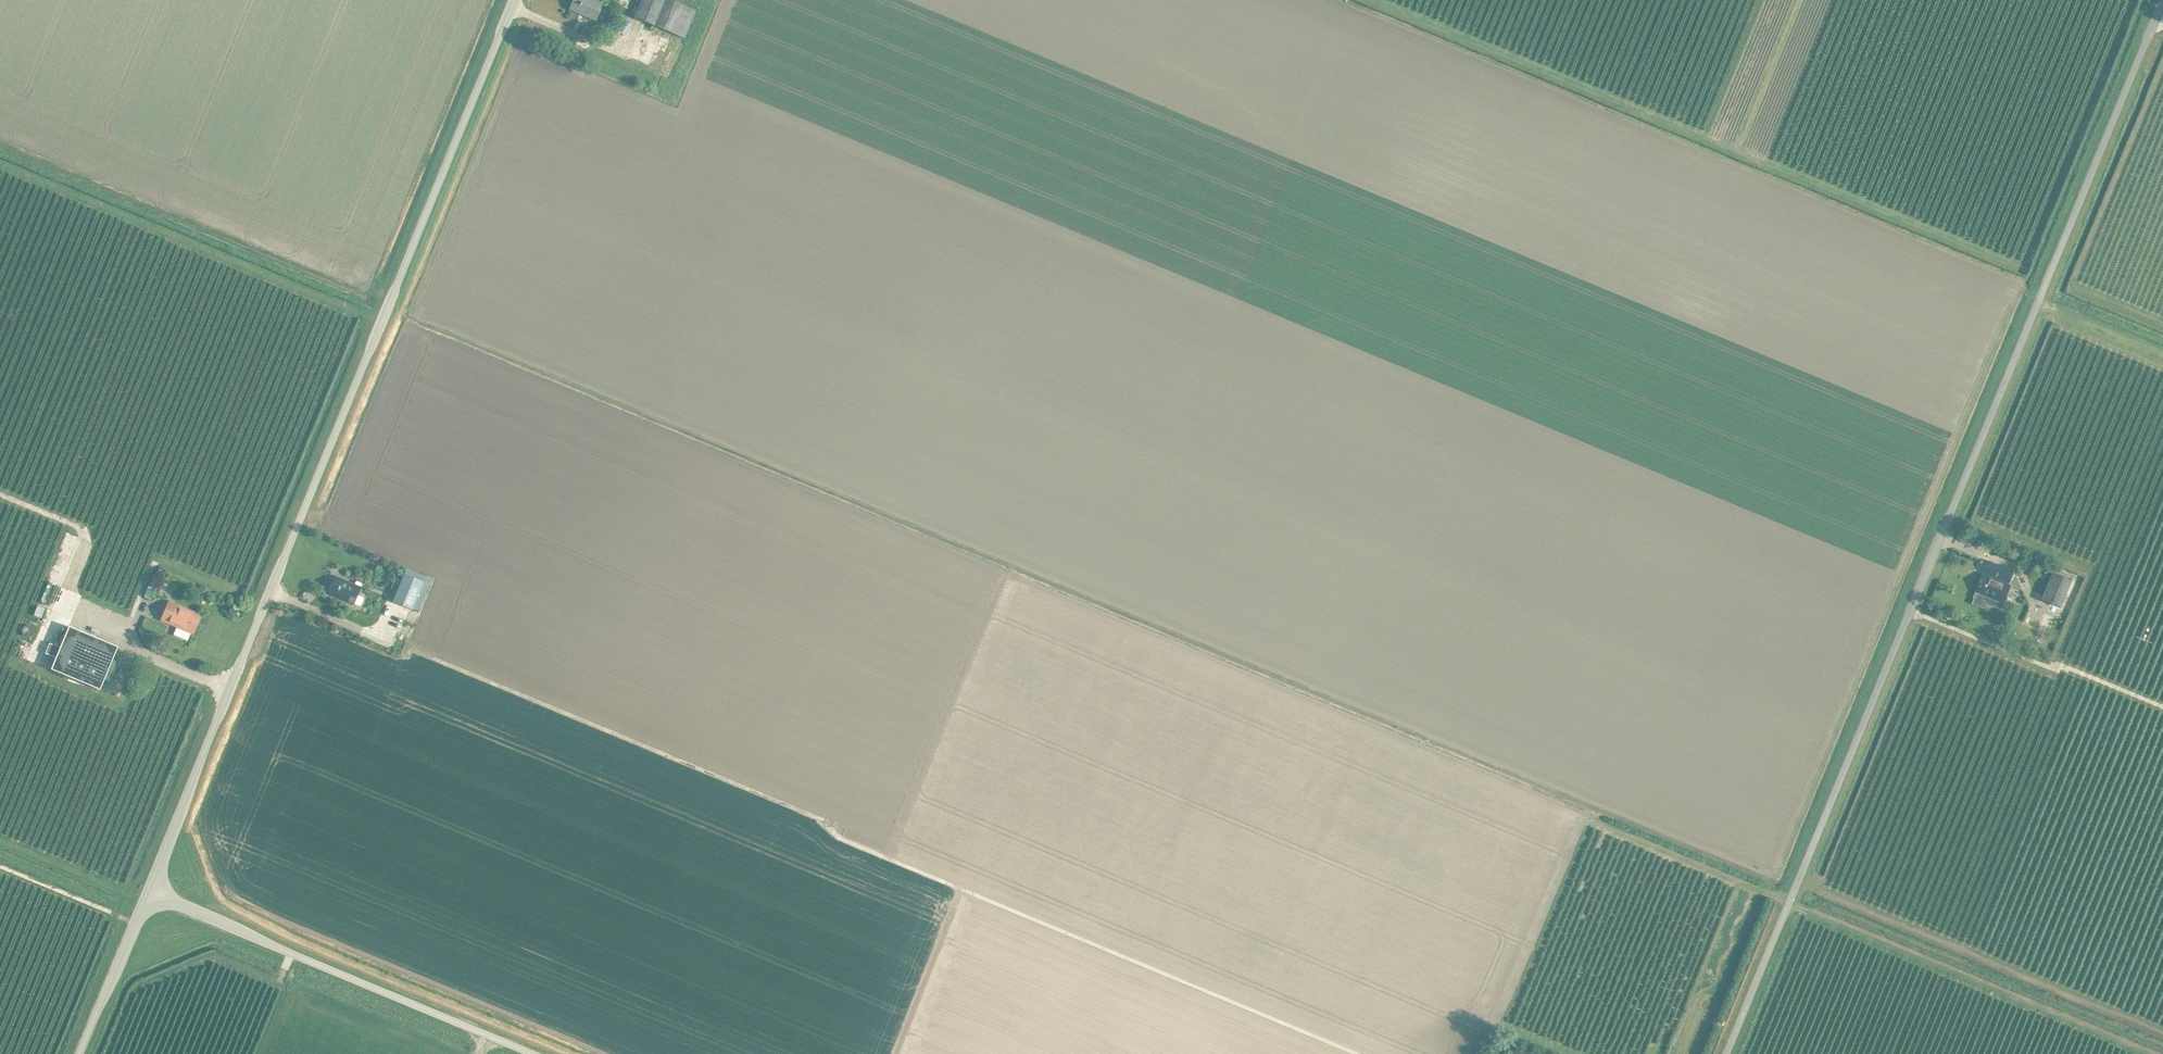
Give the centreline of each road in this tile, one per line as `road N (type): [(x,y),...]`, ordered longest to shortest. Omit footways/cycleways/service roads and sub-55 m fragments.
road 1 (unclassified): [(1725,1053),(2159,0)]
road 2 (unclassified): [(146,895),(513,0)]
road 3 (unclassified): [(146,895),(534,1053)]
road 4 (unclassified): [(78,1053),(146,895)]

